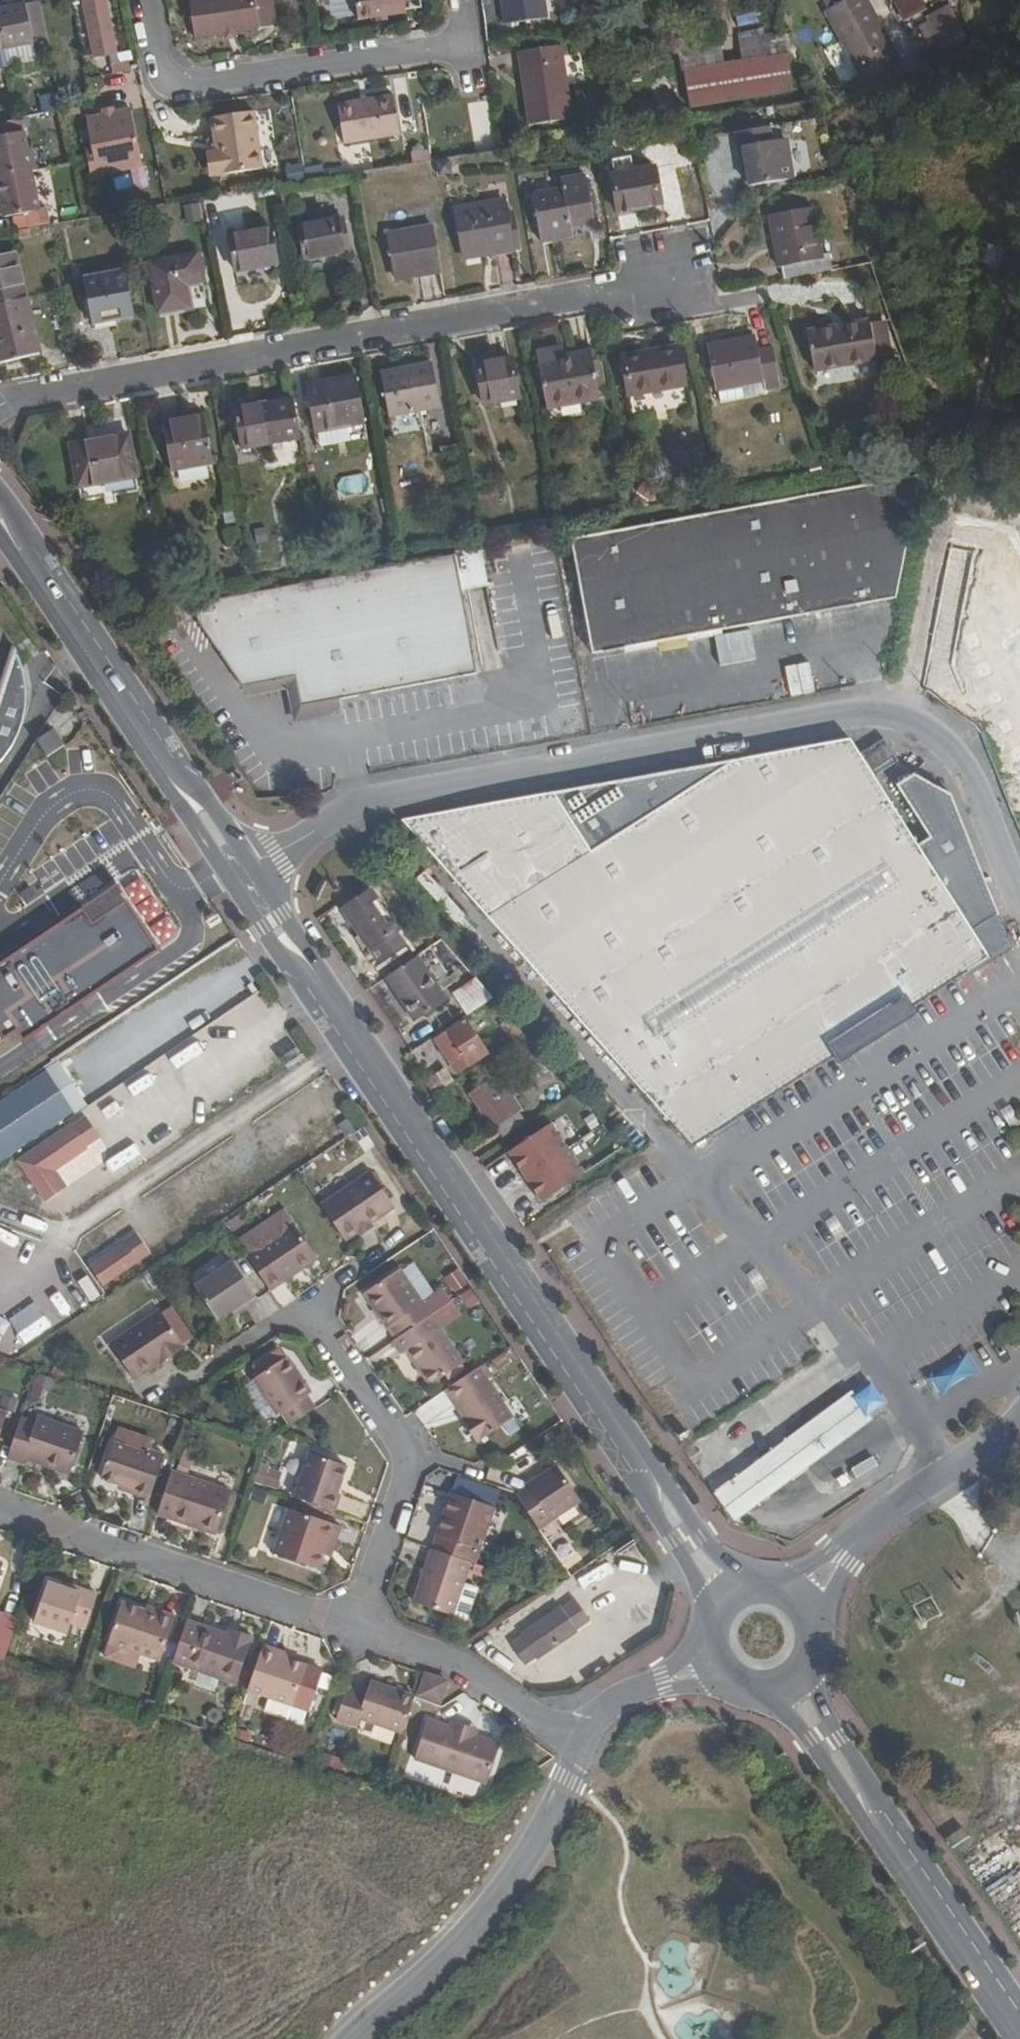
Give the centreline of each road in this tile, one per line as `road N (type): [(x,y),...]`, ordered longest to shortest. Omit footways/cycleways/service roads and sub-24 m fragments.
road 1 (residential): [(242,875),(364,806),(878,713),(911,717),(943,740),(971,779),(1019,900)]
road 2 (secondary): [(242,875),(635,1459)]
road 3 (residential): [(679,276),(0,406)]
road 4 (secondary): [(0,517),(242,875)]
road 5 (residential): [(351,2038),(450,1954),(507,1887),(548,1823),(585,1741)]
road 6 (residential): [(472,47),(204,84),(179,75),(164,55),(154,0)]
road 7 (residential): [(0,1505),(357,1625)]
road 8 (residential): [(304,1302),(403,1451),(405,1470),(357,1625)]
road 9 (residential): [(1019,1420),(863,1530),(797,1603)]
road 10 (residential): [(357,1625),(456,1661),(585,1741)]
road 11 (secondary): [(900,1855),(827,1713),(811,1646)]
road 12 (secondary): [(761,1687),(900,1855)]
road 13 (secondary): [(1019,2032),(900,1855)]
road 14 (secondary): [(763,1588),(701,1535),(635,1459)]
road 15 (secondary): [(635,1459),(657,1515),(720,1612)]
road 16 (residential): [(585,1741),(613,1703),(720,1663)]

